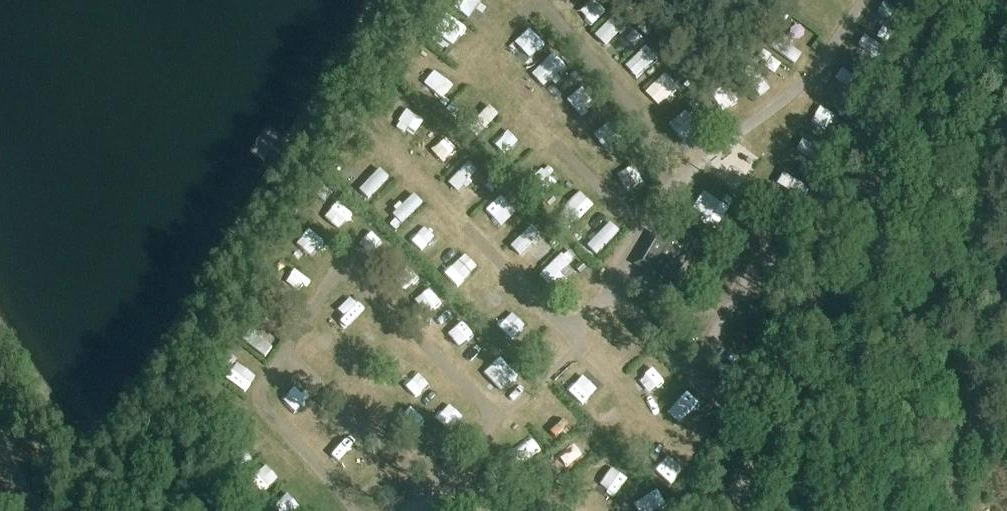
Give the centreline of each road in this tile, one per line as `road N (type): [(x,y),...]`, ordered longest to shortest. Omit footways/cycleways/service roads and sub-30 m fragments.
road 1 (track): [(840,510),(864,190)]

